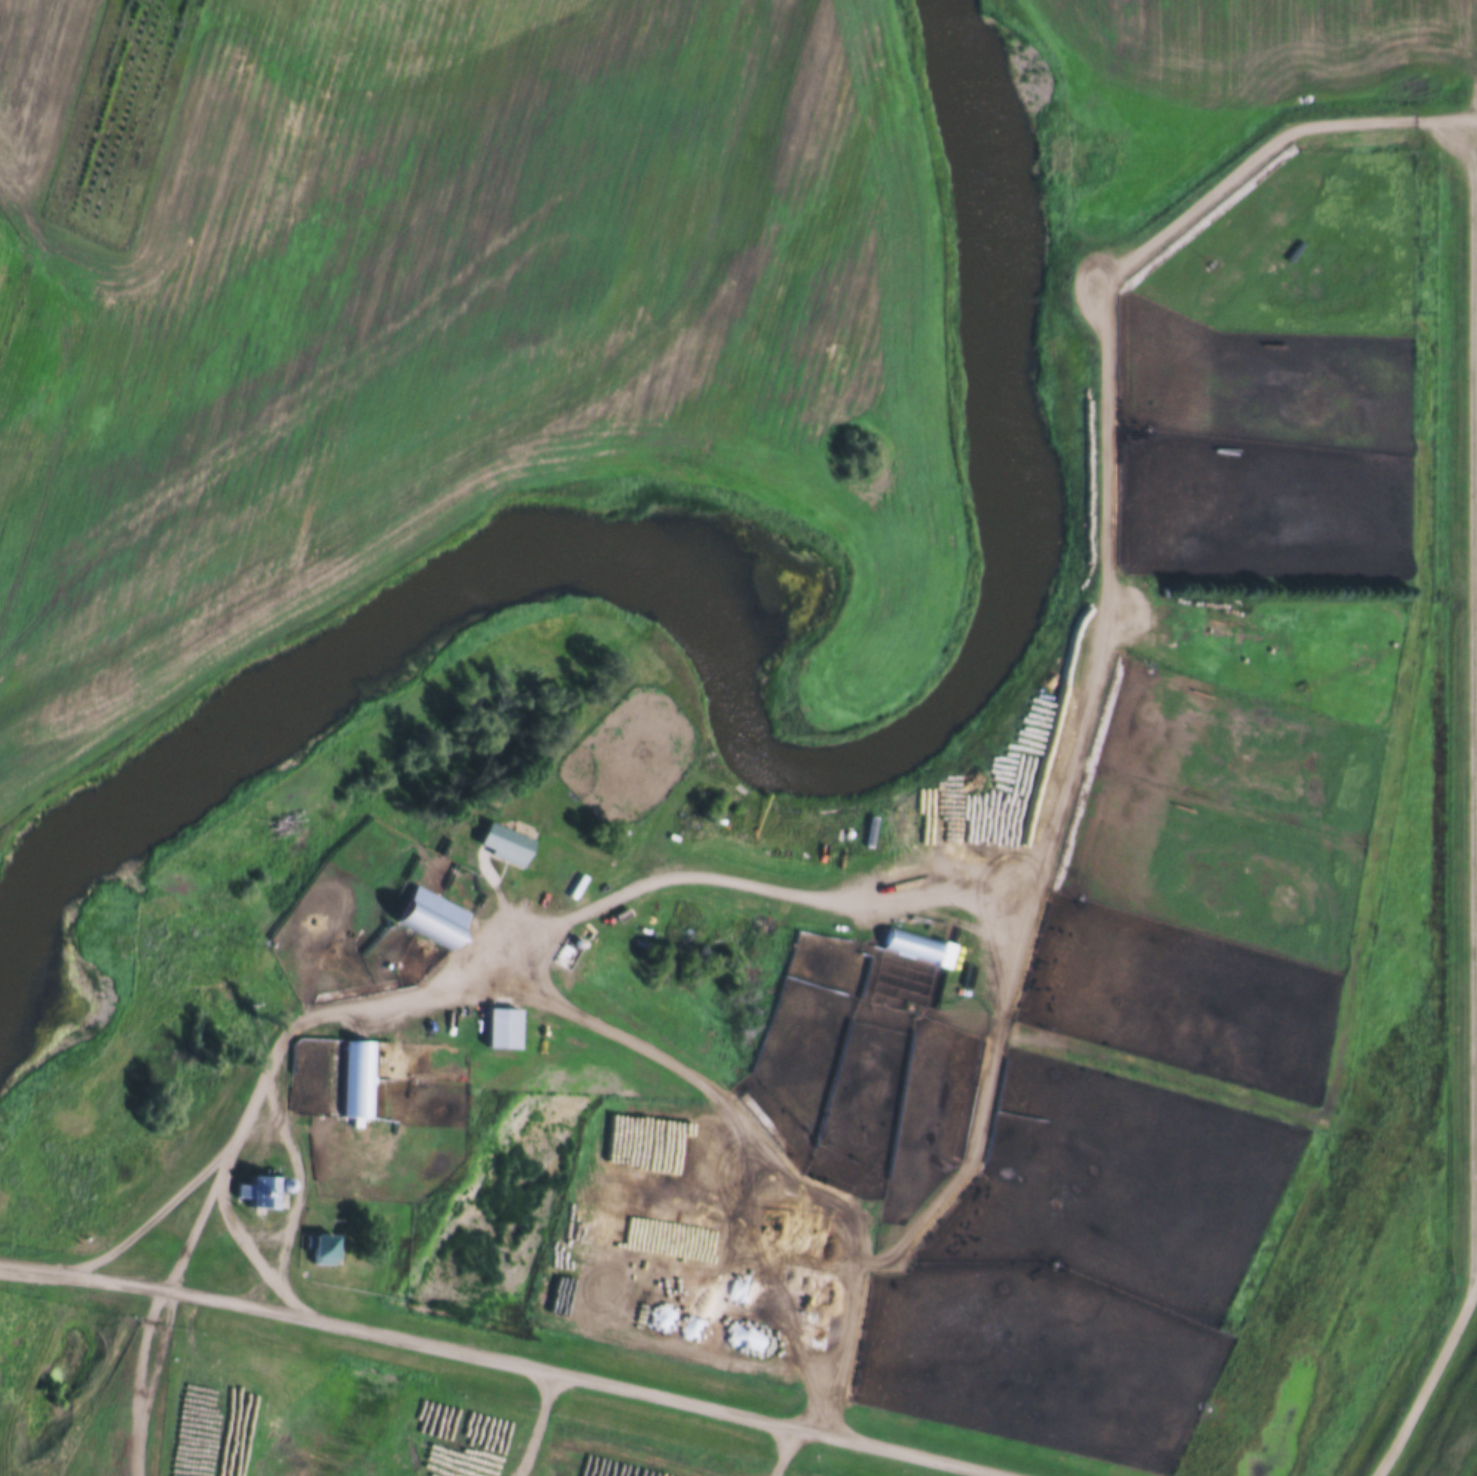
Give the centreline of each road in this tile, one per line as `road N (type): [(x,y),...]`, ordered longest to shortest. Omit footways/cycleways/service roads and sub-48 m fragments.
road 1 (residential): [(1008,1475),(372,1326),(0,1266)]
road 2 (residential): [(1375,1475),(1476,1280)]
road 3 (track): [(140,1475),(148,1343),(163,1289)]

